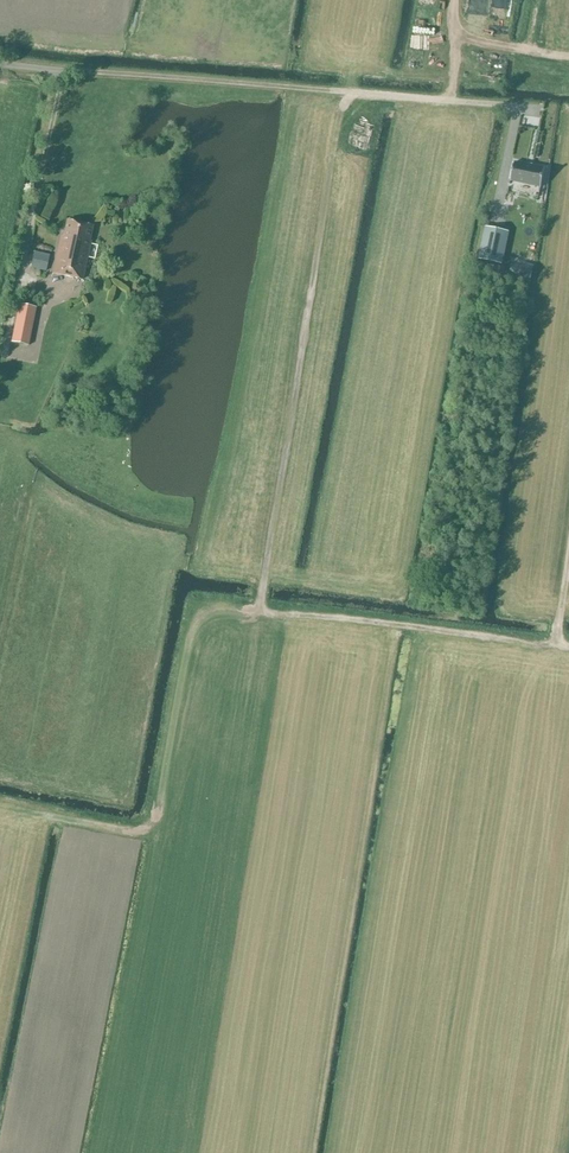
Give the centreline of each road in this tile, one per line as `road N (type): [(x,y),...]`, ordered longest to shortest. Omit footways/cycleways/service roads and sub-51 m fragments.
road 1 (track): [(62,72),(513,110),(501,176)]

